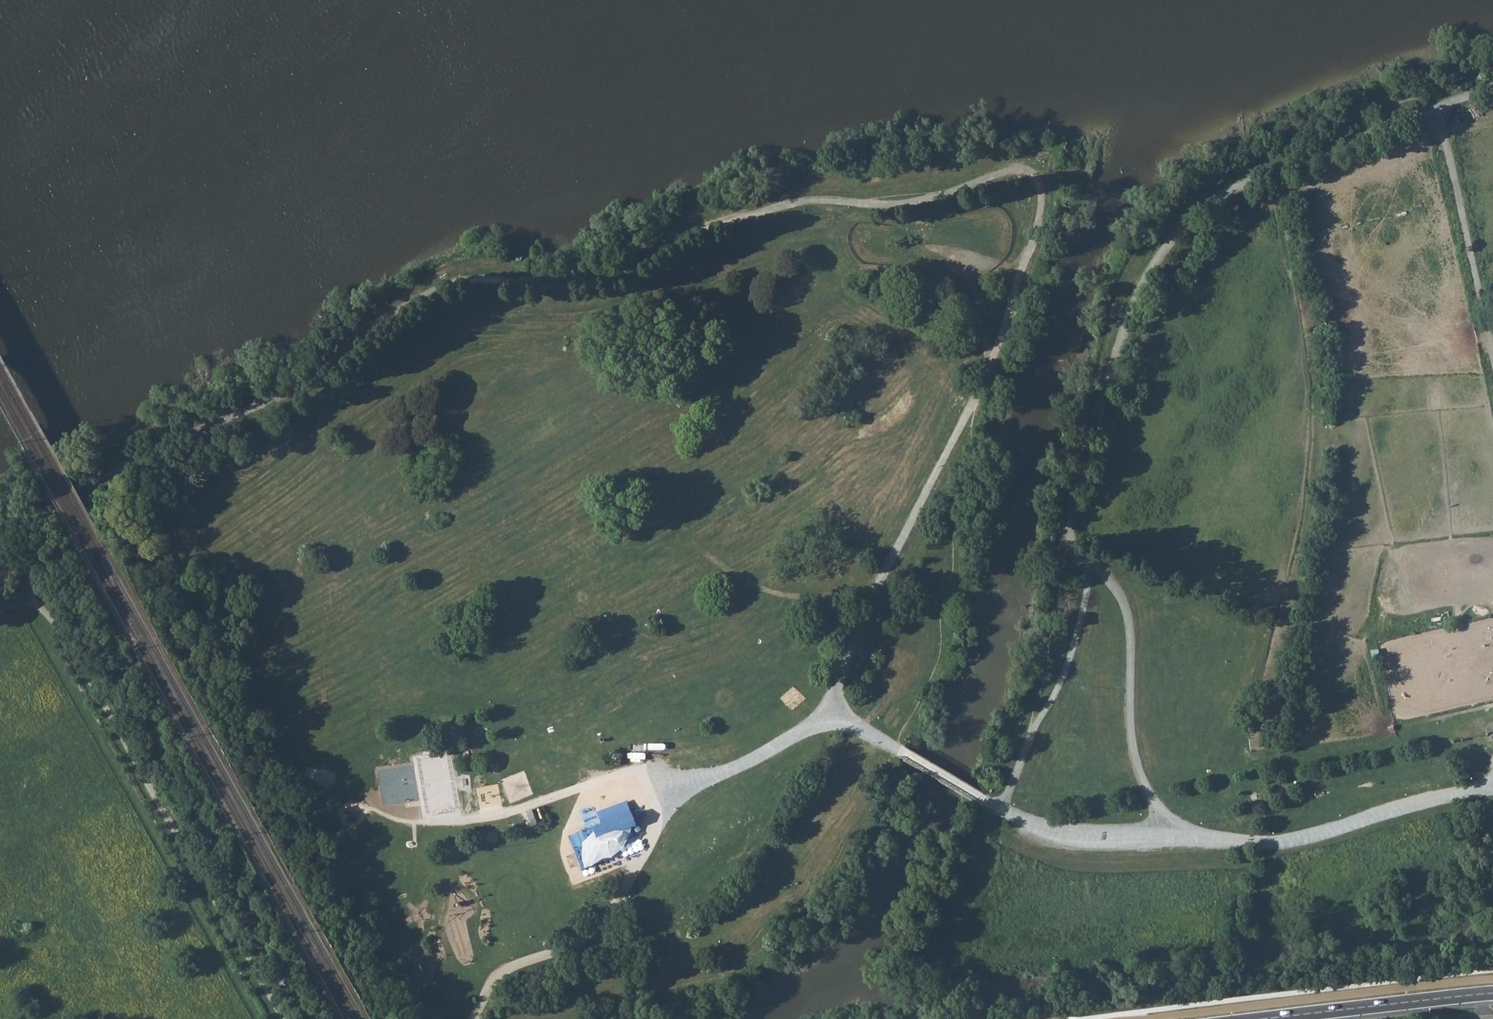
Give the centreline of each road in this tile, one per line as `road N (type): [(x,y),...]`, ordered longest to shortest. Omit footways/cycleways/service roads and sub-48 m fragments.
road 1 (track): [(1492,349),(1438,107)]
road 2 (secondary): [(1265,1018),(1492,993)]

